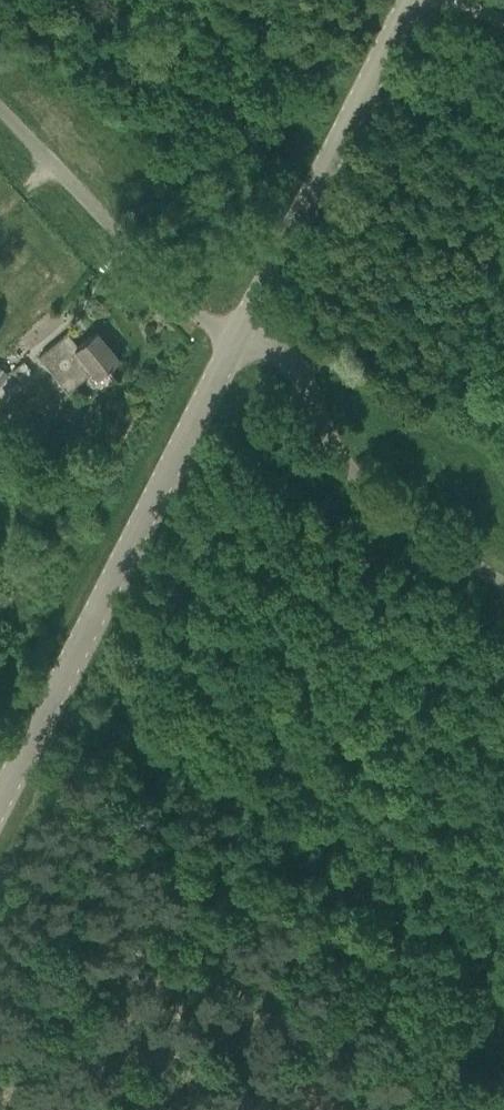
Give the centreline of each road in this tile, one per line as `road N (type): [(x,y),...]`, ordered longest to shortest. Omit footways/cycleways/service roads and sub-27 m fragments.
road 1 (unclassified): [(0,805),(239,338)]
road 2 (unclassified): [(239,338),(412,0)]
road 3 (unclassified): [(503,585),(350,475),(299,374),(239,338)]
road 4 (unclassified): [(239,338),(186,311),(0,109)]

